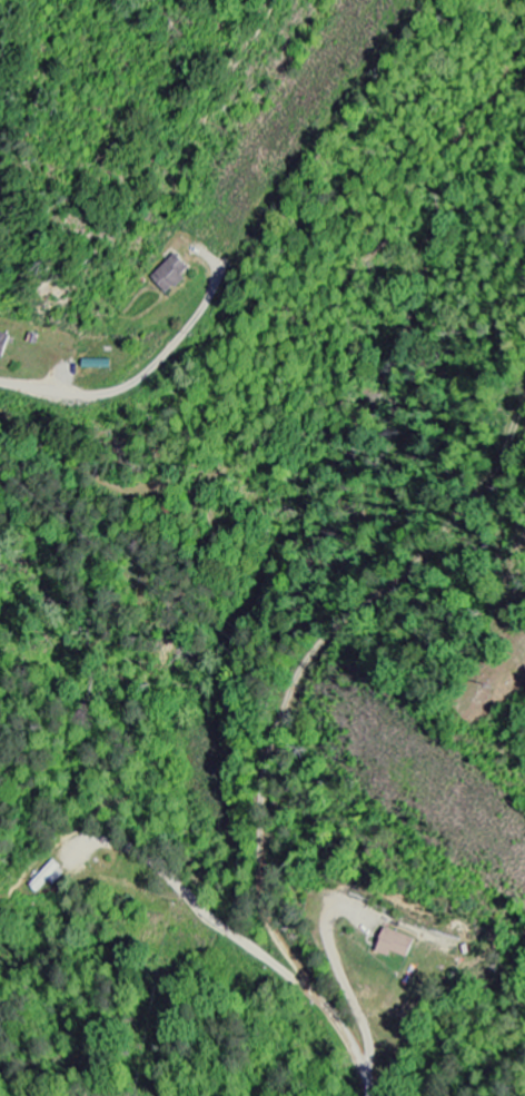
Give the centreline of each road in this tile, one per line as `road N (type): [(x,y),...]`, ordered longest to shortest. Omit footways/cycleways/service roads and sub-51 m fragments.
road 1 (residential): [(0,379),(71,372),(156,340),(270,204),(421,0)]
road 2 (residential): [(368,1095),(343,1030),(297,980),(261,876),(270,758),(309,661)]
road 3 (residential): [(309,661),(435,545),(498,462),(524,402)]
road 4 (residential): [(524,533),(506,635),(524,655)]

